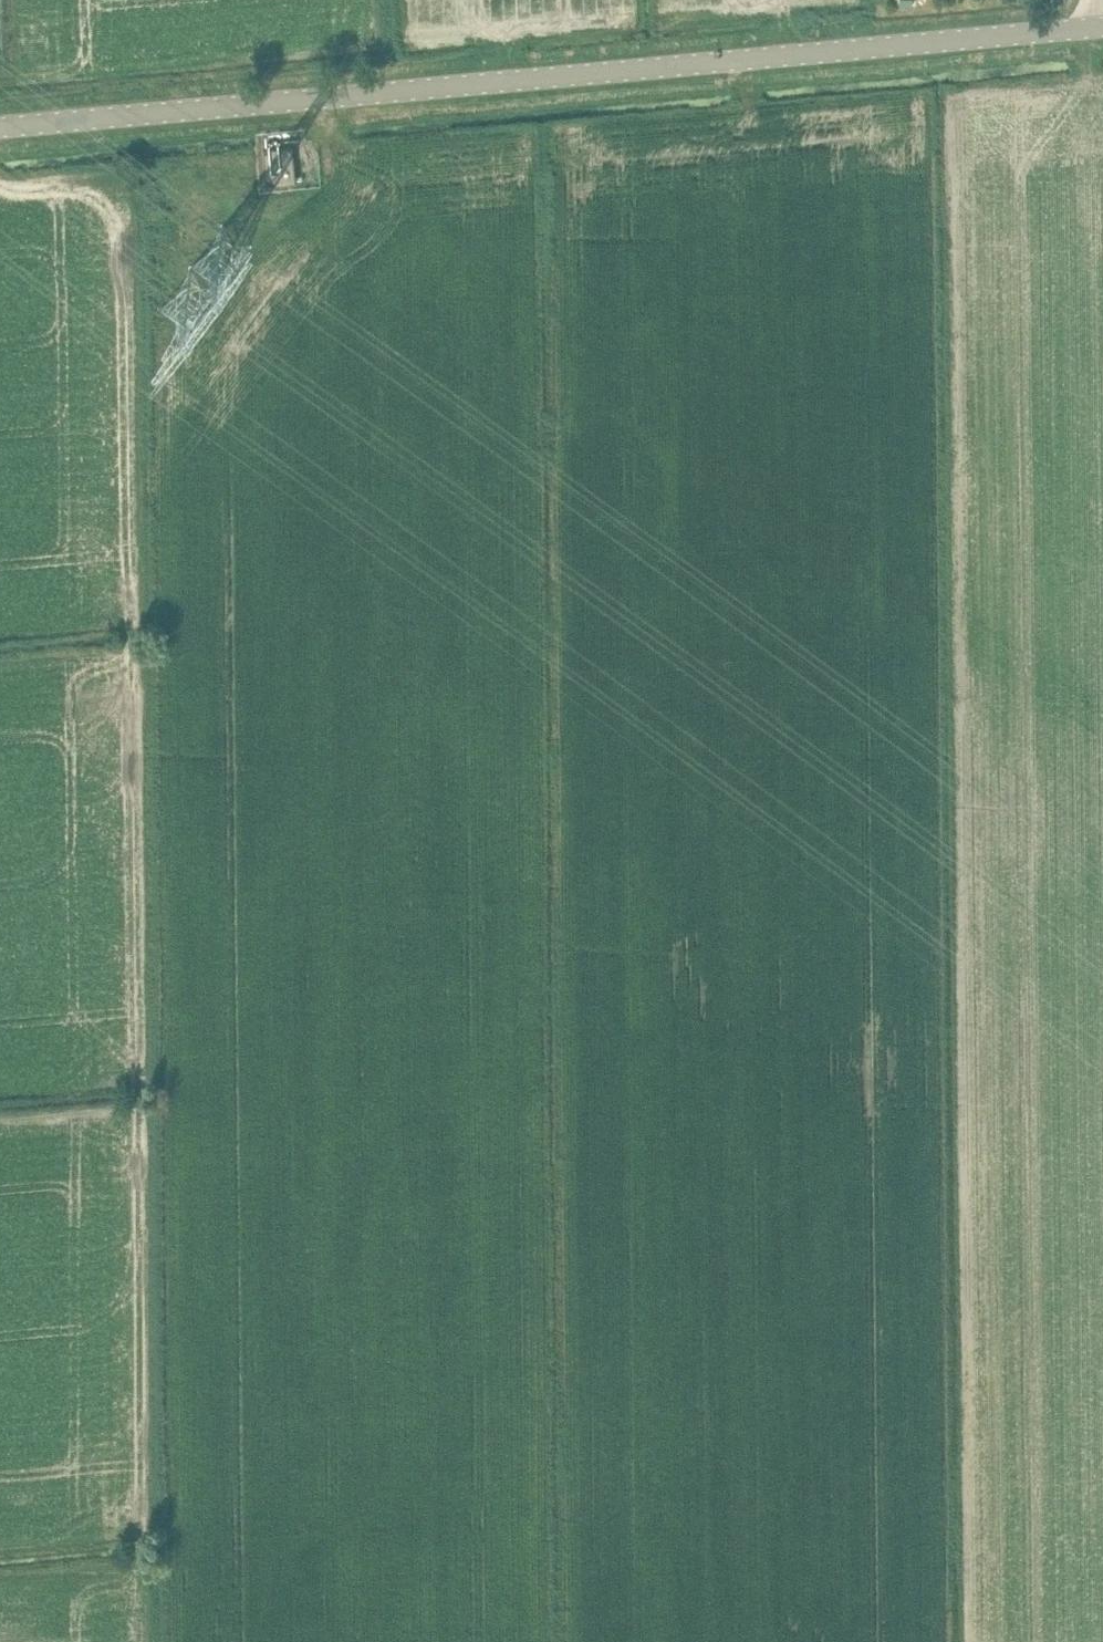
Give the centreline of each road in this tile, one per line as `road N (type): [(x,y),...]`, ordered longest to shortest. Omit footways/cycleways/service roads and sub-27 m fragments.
road 1 (tertiary): [(0,127),(1102,26)]

